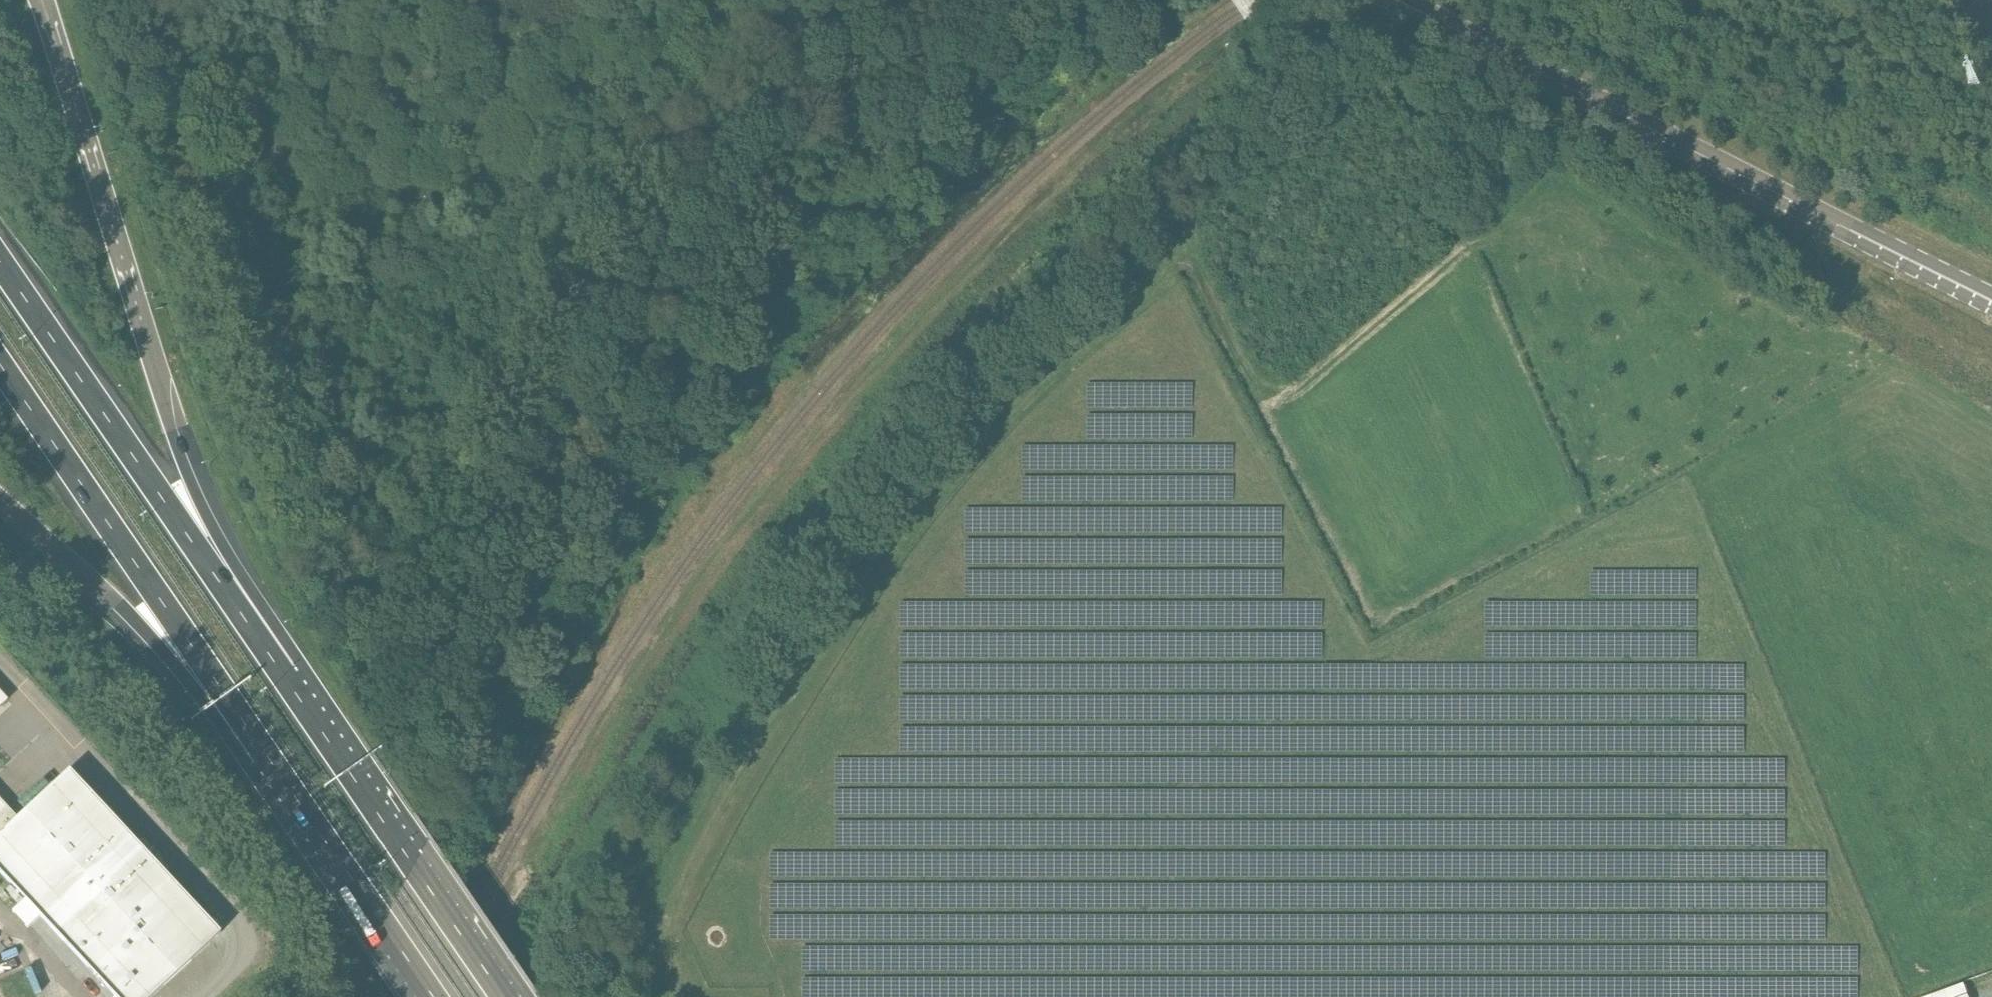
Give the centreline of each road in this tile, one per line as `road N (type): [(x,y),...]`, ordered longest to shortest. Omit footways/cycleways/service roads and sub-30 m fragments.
road 1 (trunk): [(287,677),(265,610),(187,452),(43,0)]
road 2 (secondary): [(1991,298),(1399,0)]
road 3 (trunk): [(287,677),(0,263)]
road 4 (trunk): [(0,369),(273,766)]
road 5 (trunk): [(0,494),(149,630),(207,707),(273,766)]
road 6 (trunk): [(502,996),(287,677)]
road 7 (trunk): [(273,766),(431,996)]

